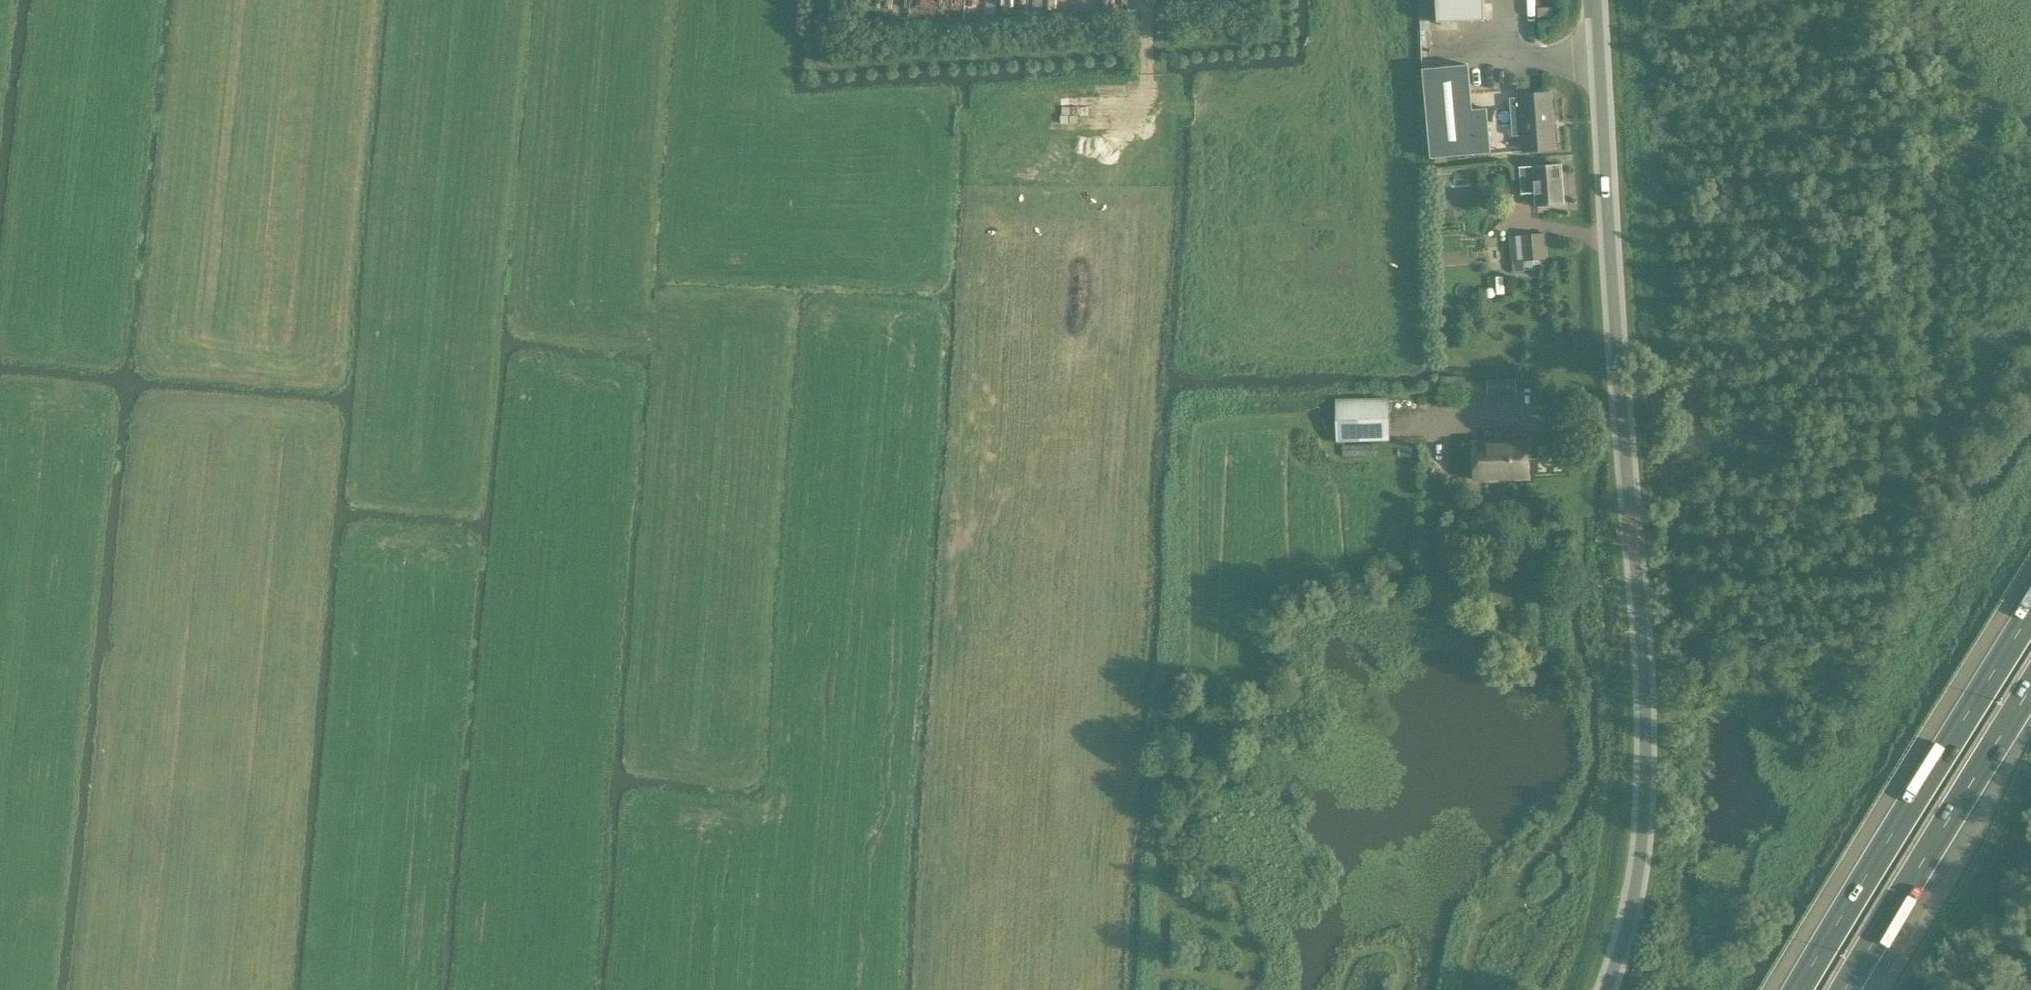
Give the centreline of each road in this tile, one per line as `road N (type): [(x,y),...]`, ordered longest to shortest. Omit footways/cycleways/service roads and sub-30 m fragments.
road 1 (tertiary): [(1608,989),(1637,883),(1646,748),(1597,0)]
road 2 (motorway): [(2030,612),(1798,989)]
road 3 (motorway): [(1845,989),(2030,686)]

